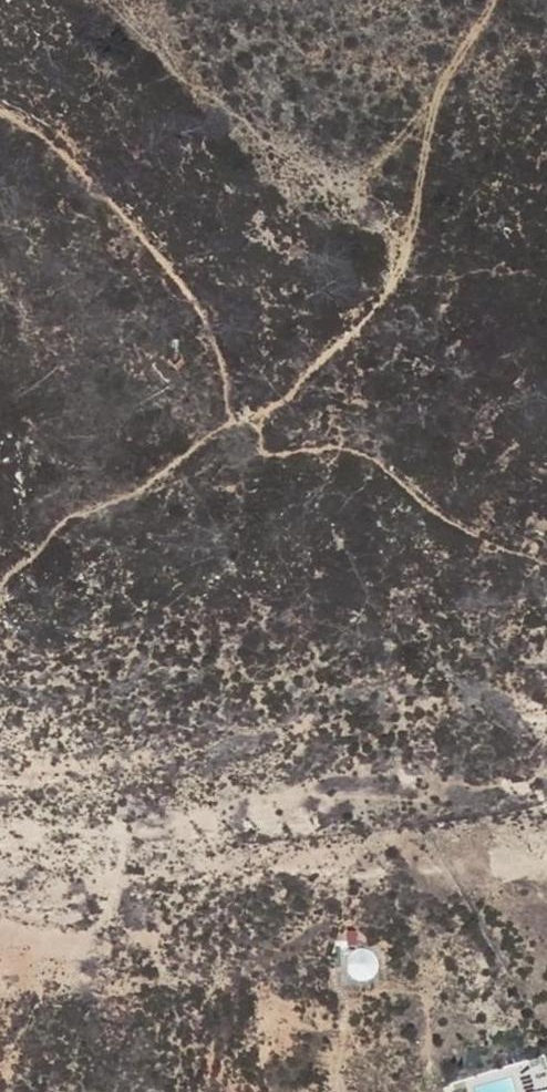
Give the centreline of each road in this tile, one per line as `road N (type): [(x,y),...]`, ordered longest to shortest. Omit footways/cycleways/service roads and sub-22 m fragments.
road 1 (track): [(546,535),(423,492),(293,418),(68,148),(0,95)]
road 2 (track): [(0,835),(540,777),(546,767)]

